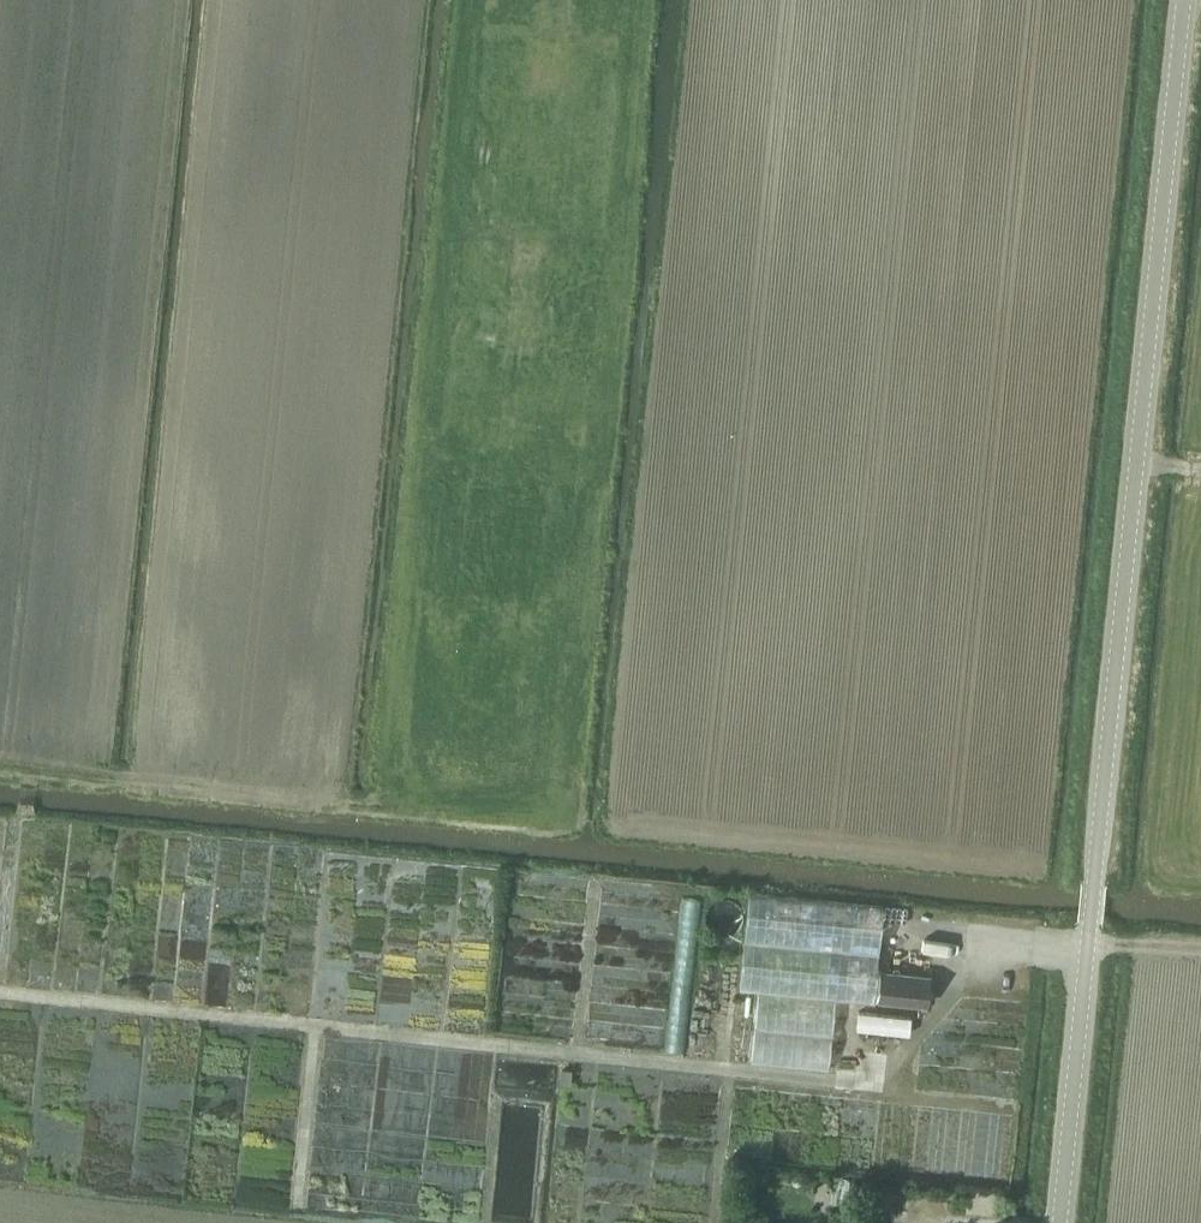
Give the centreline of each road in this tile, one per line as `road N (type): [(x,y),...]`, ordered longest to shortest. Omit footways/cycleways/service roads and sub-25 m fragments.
road 1 (unclassified): [(1061,1222),(1182,0)]

